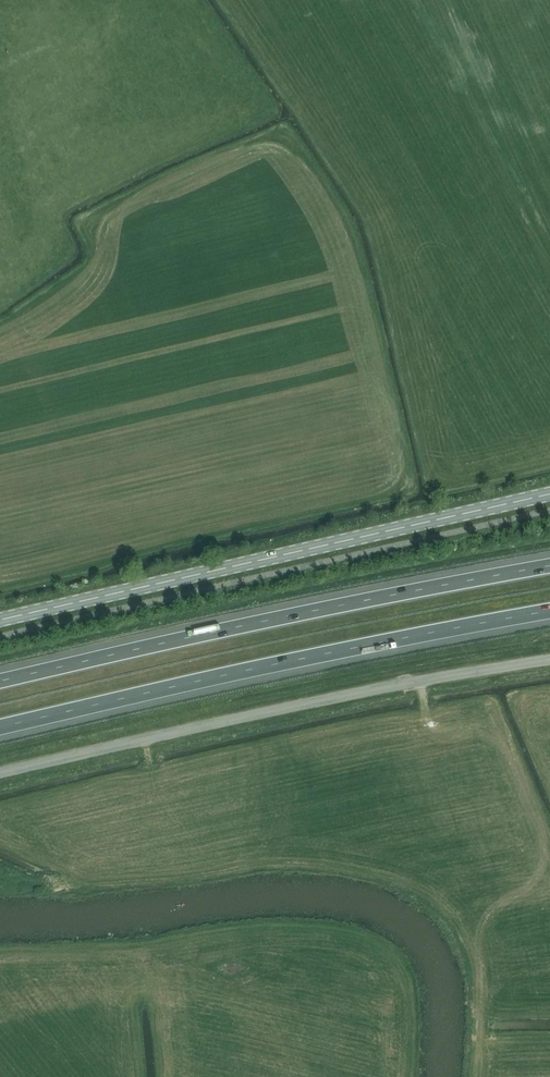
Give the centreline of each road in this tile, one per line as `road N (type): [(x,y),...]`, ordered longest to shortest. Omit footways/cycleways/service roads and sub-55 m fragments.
road 1 (tertiary): [(0,622),(549,498)]
road 2 (motorway): [(0,728),(549,611)]
road 3 (motorway): [(549,567),(0,682)]
road 4 (unclassified): [(0,773),(321,700),(549,660)]

